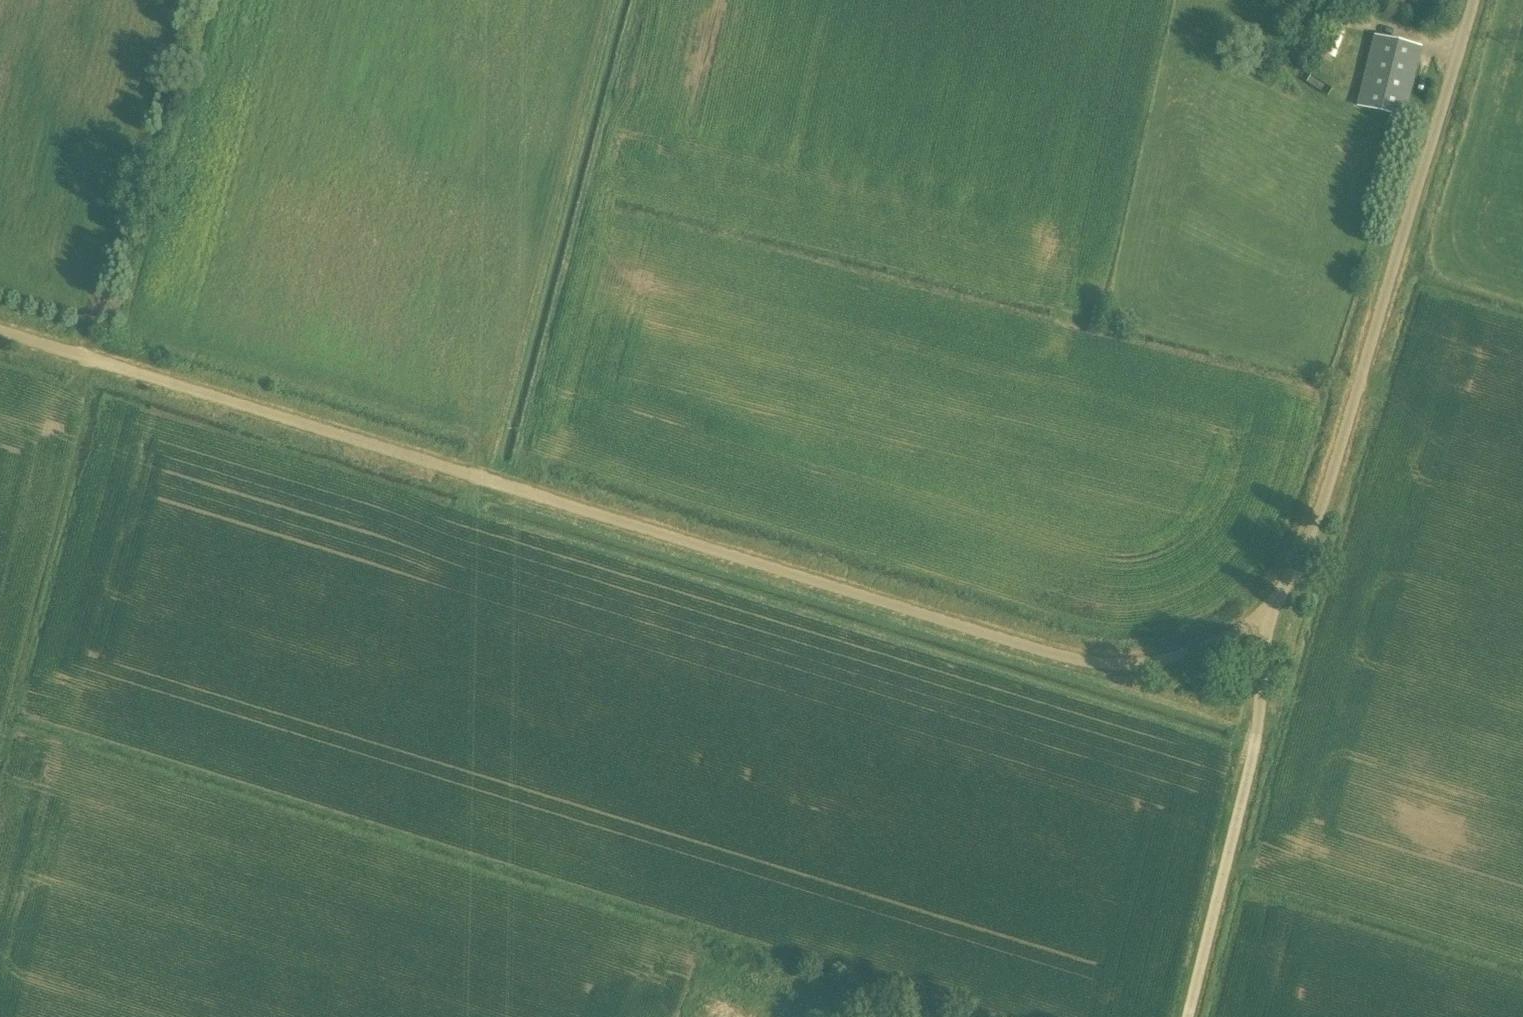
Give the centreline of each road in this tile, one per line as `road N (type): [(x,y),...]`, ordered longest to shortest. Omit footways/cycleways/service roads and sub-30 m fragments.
road 1 (unclassified): [(1476,0),(1310,543),(1294,576),(1253,625),(1161,661),(1054,653),(0,333)]

